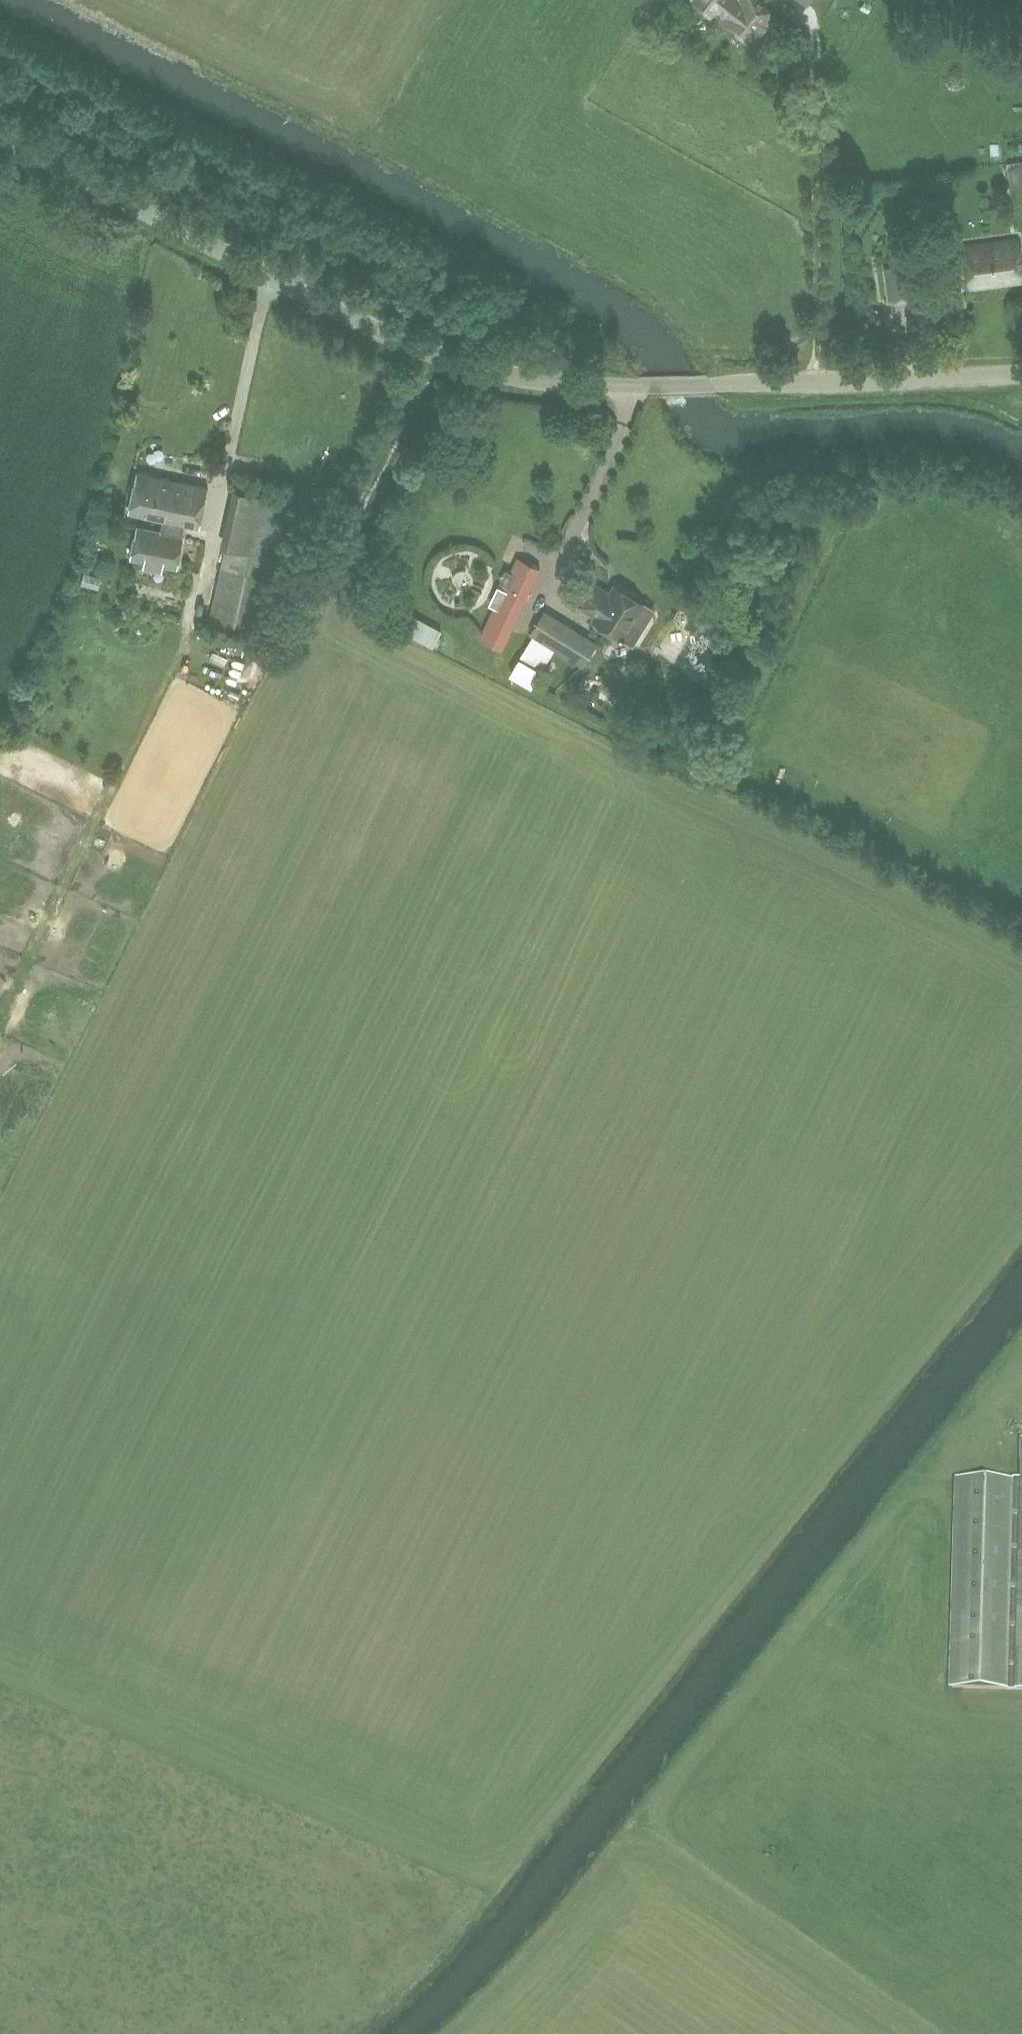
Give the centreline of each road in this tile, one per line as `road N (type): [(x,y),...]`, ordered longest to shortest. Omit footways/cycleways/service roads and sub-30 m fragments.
road 1 (unclassified): [(1021,375),(640,387),(469,368),(397,342),(0,138)]

